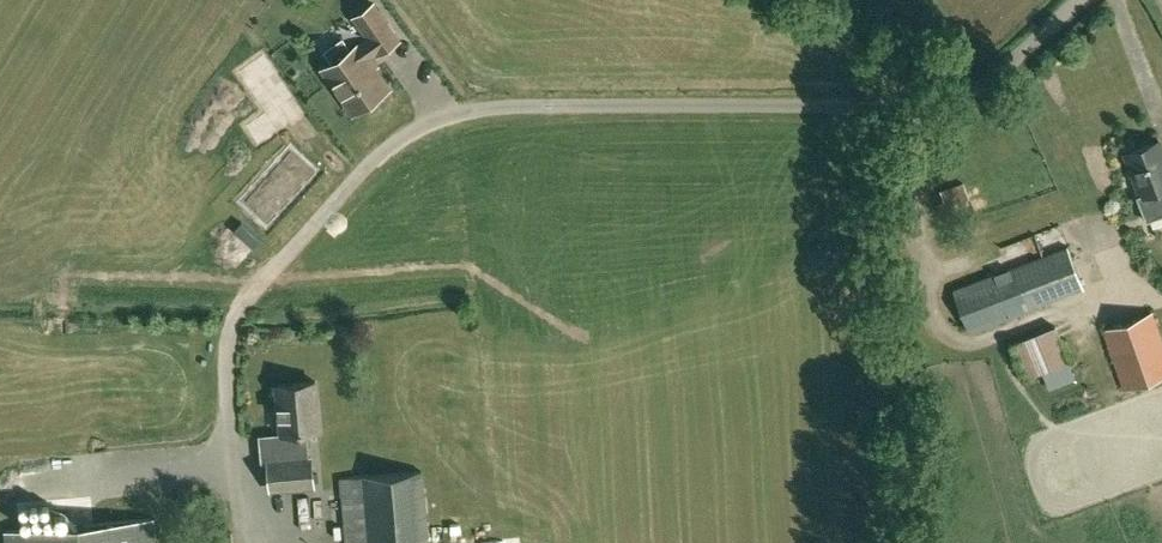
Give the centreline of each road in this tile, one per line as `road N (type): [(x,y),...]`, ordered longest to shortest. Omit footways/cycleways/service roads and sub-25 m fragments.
road 1 (residential): [(238,319),(374,164),(428,125),(517,108),(942,105),(1006,74),(1081,0)]

